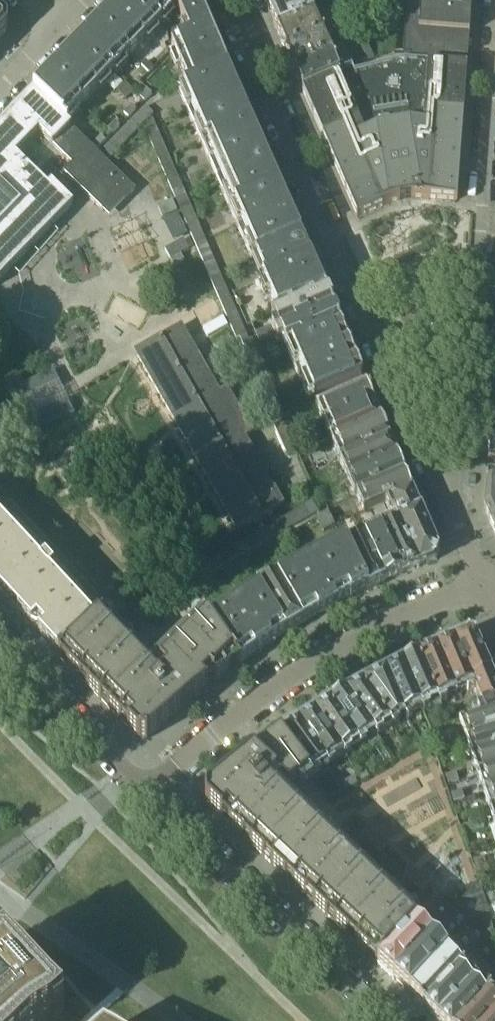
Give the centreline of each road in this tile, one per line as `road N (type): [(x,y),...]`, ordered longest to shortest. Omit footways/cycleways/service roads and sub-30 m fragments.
road 1 (residential): [(453,523),(228,0)]
road 2 (residential): [(453,523),(494,32)]
road 3 (residential): [(148,792),(256,702),(484,583)]
road 4 (residential): [(148,792),(385,1020)]
road 5 (residential): [(0,640),(148,792)]

